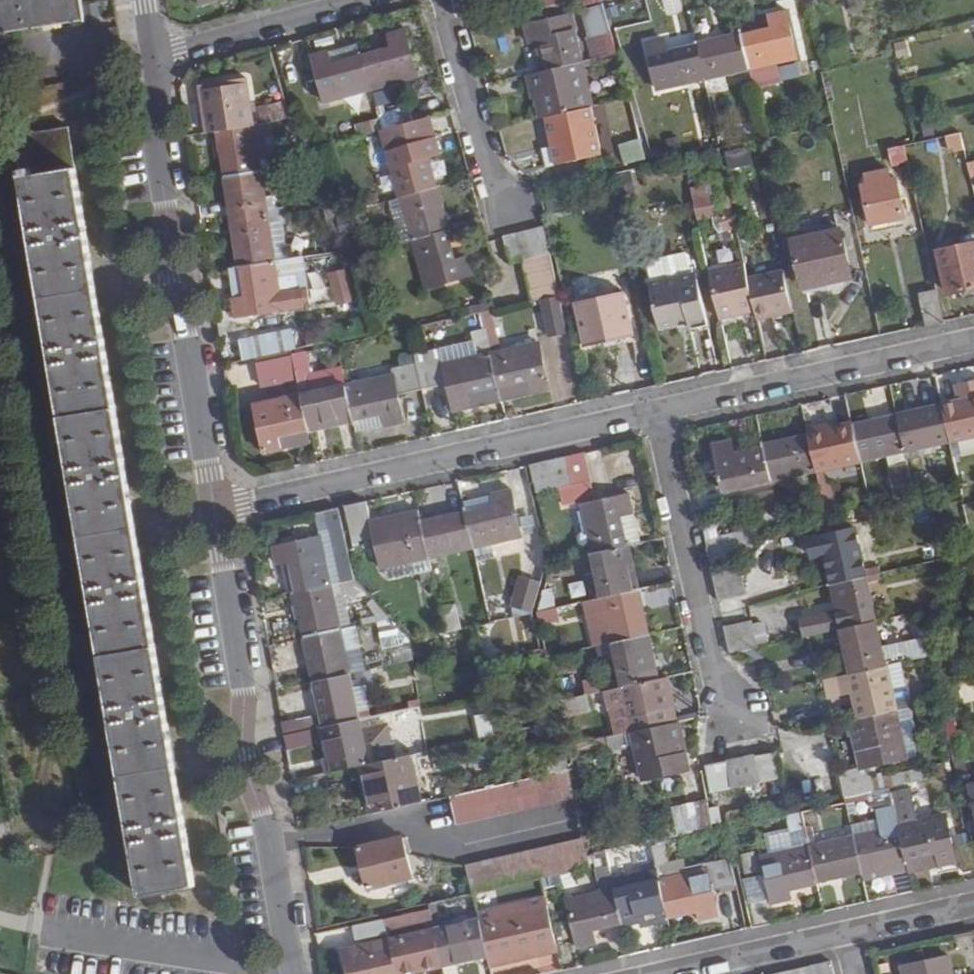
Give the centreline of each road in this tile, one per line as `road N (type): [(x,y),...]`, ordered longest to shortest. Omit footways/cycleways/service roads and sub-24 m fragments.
road 1 (residential): [(296,973),(247,765),(242,675),(215,510)]
road 2 (residential): [(215,510),(185,325),(169,278),(154,58)]
road 3 (residential): [(215,510),(655,412)]
road 4 (residential): [(655,412),(973,340)]
road 5 (residential): [(739,717),(712,659),(655,412)]
road 6 (residential): [(508,220),(442,0)]
road 7 (residential): [(154,58),(376,0)]
road 8 (residential): [(848,933),(665,973)]
road 9 (residential): [(848,933),(973,905)]

